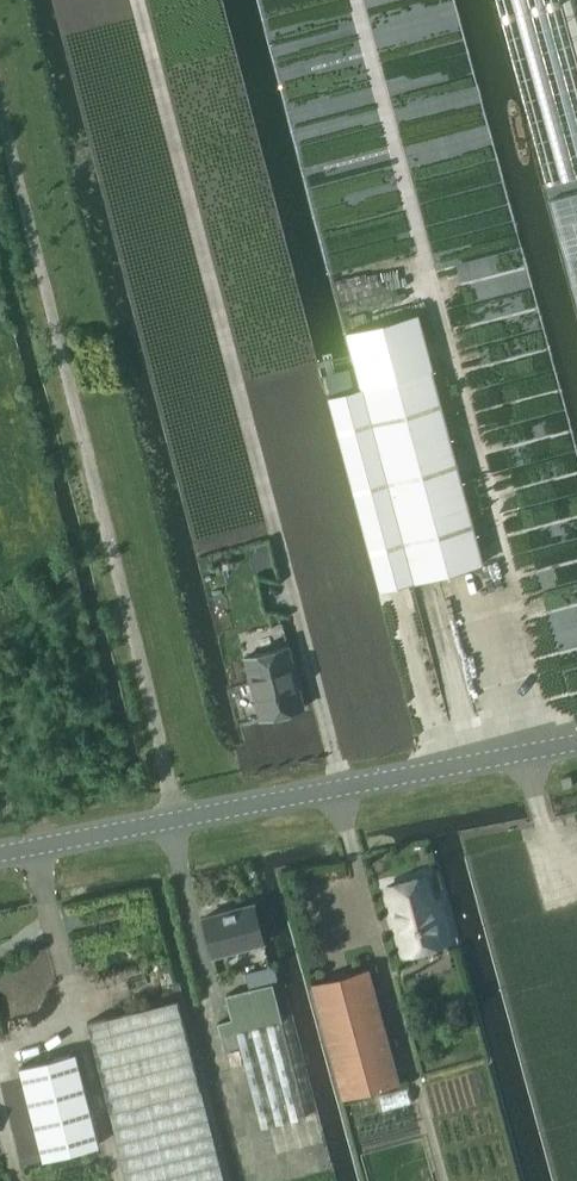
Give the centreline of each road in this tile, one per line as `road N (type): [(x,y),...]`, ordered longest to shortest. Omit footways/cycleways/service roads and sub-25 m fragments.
road 1 (unclassified): [(0,862),(576,752)]

